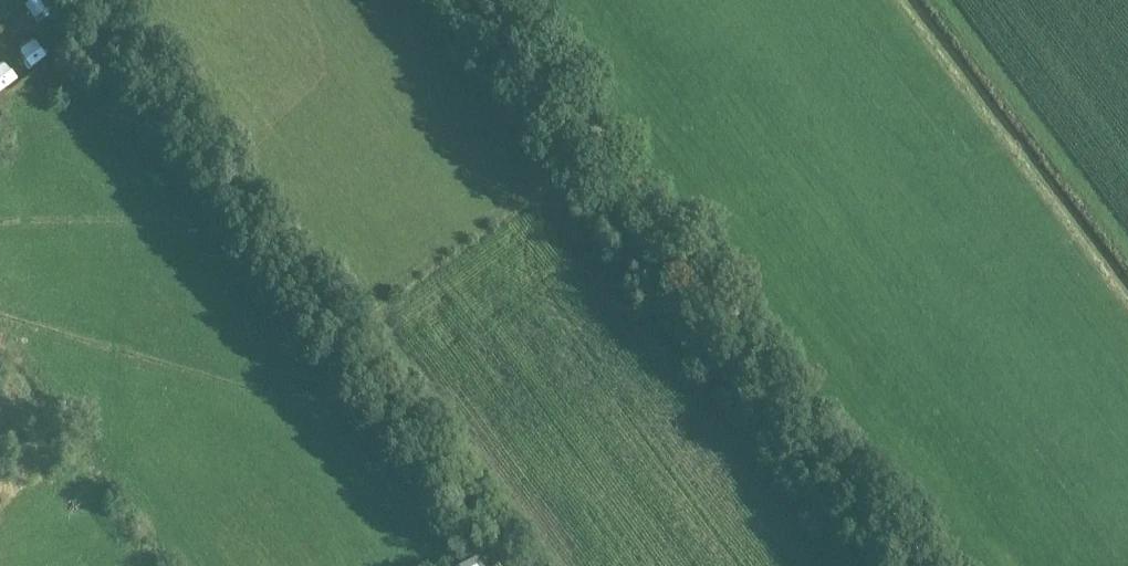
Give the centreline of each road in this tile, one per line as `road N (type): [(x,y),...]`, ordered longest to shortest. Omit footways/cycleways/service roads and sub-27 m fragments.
road 1 (unclassified): [(920,565),(497,0)]

